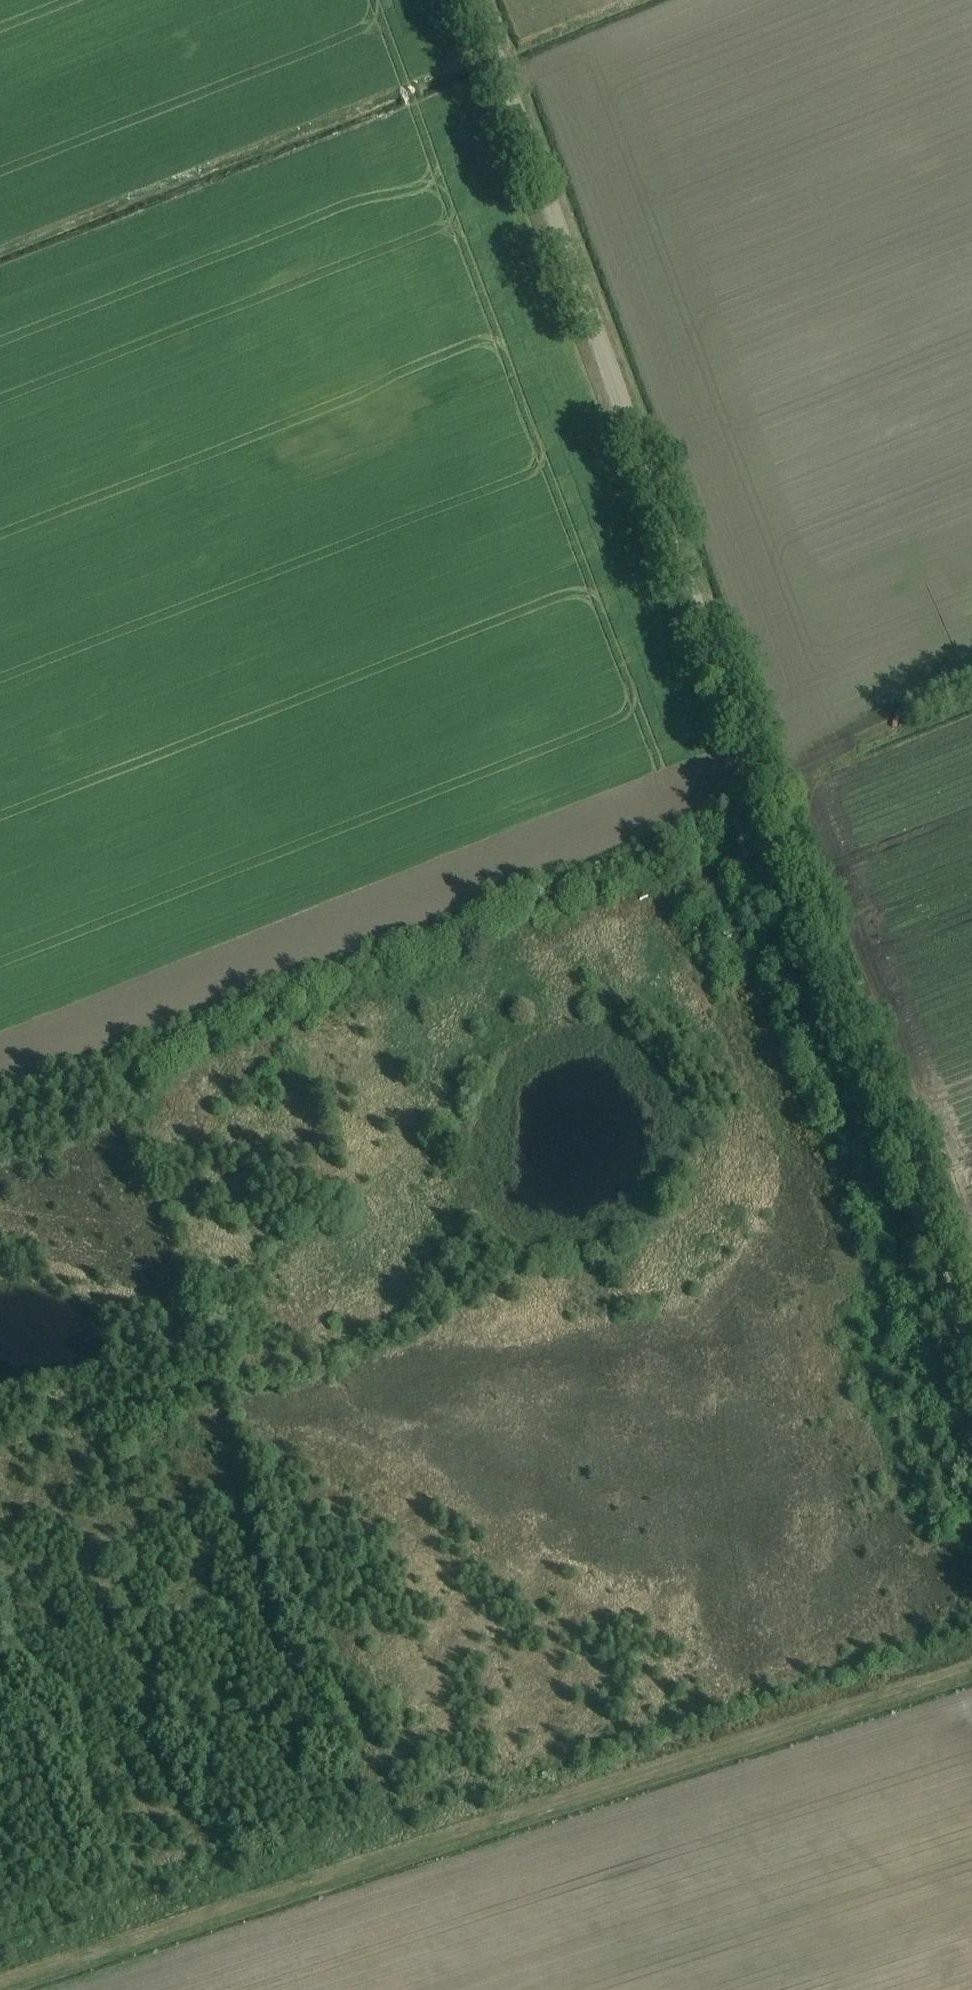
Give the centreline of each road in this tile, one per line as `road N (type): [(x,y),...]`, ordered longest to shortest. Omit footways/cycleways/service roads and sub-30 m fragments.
road 1 (track): [(971,1365),(471,0)]
road 2 (track): [(971,1665),(0,1982)]

